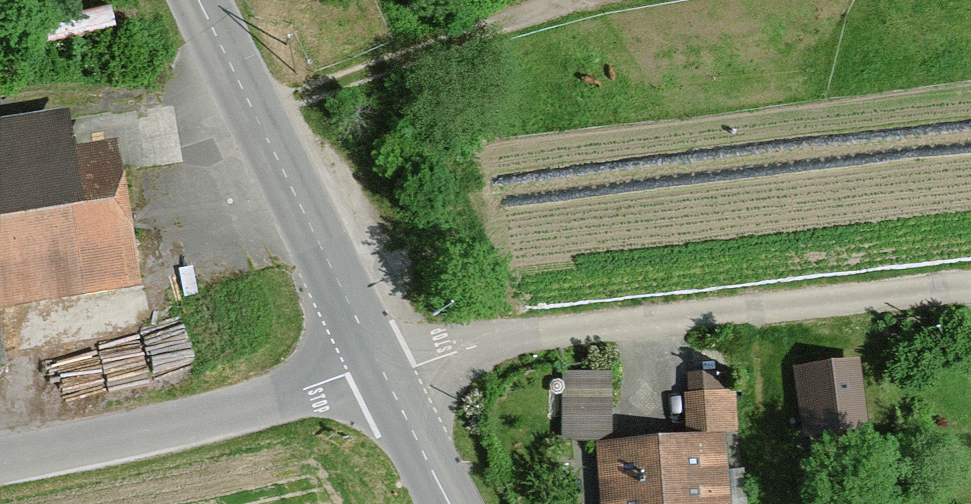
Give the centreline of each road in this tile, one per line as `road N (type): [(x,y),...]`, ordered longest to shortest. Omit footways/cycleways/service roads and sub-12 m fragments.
road 1 (tertiary): [(387,371),(200,0)]
road 2 (tertiary): [(0,459),(387,371)]
road 3 (tertiary): [(387,371),(465,349),(731,314)]
road 4 (track): [(731,314),(970,288)]
road 5 (tertiary): [(454,503),(387,371)]

